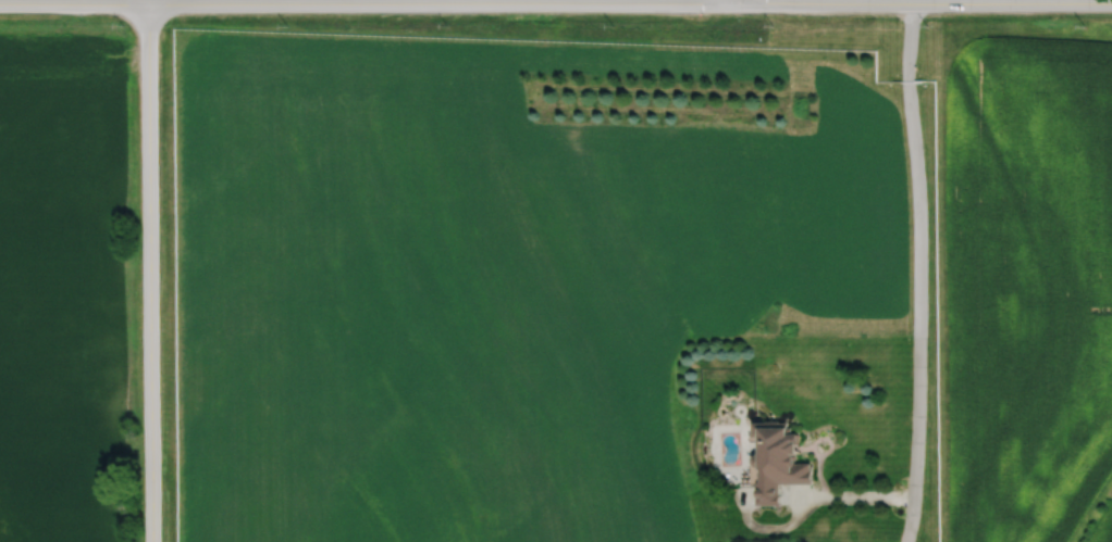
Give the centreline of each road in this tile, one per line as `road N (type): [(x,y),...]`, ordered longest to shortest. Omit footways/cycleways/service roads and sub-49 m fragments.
road 1 (residential): [(0,4),(749,2)]
road 2 (residential): [(146,4),(150,541)]
road 3 (tertiary): [(749,2),(1111,4)]

